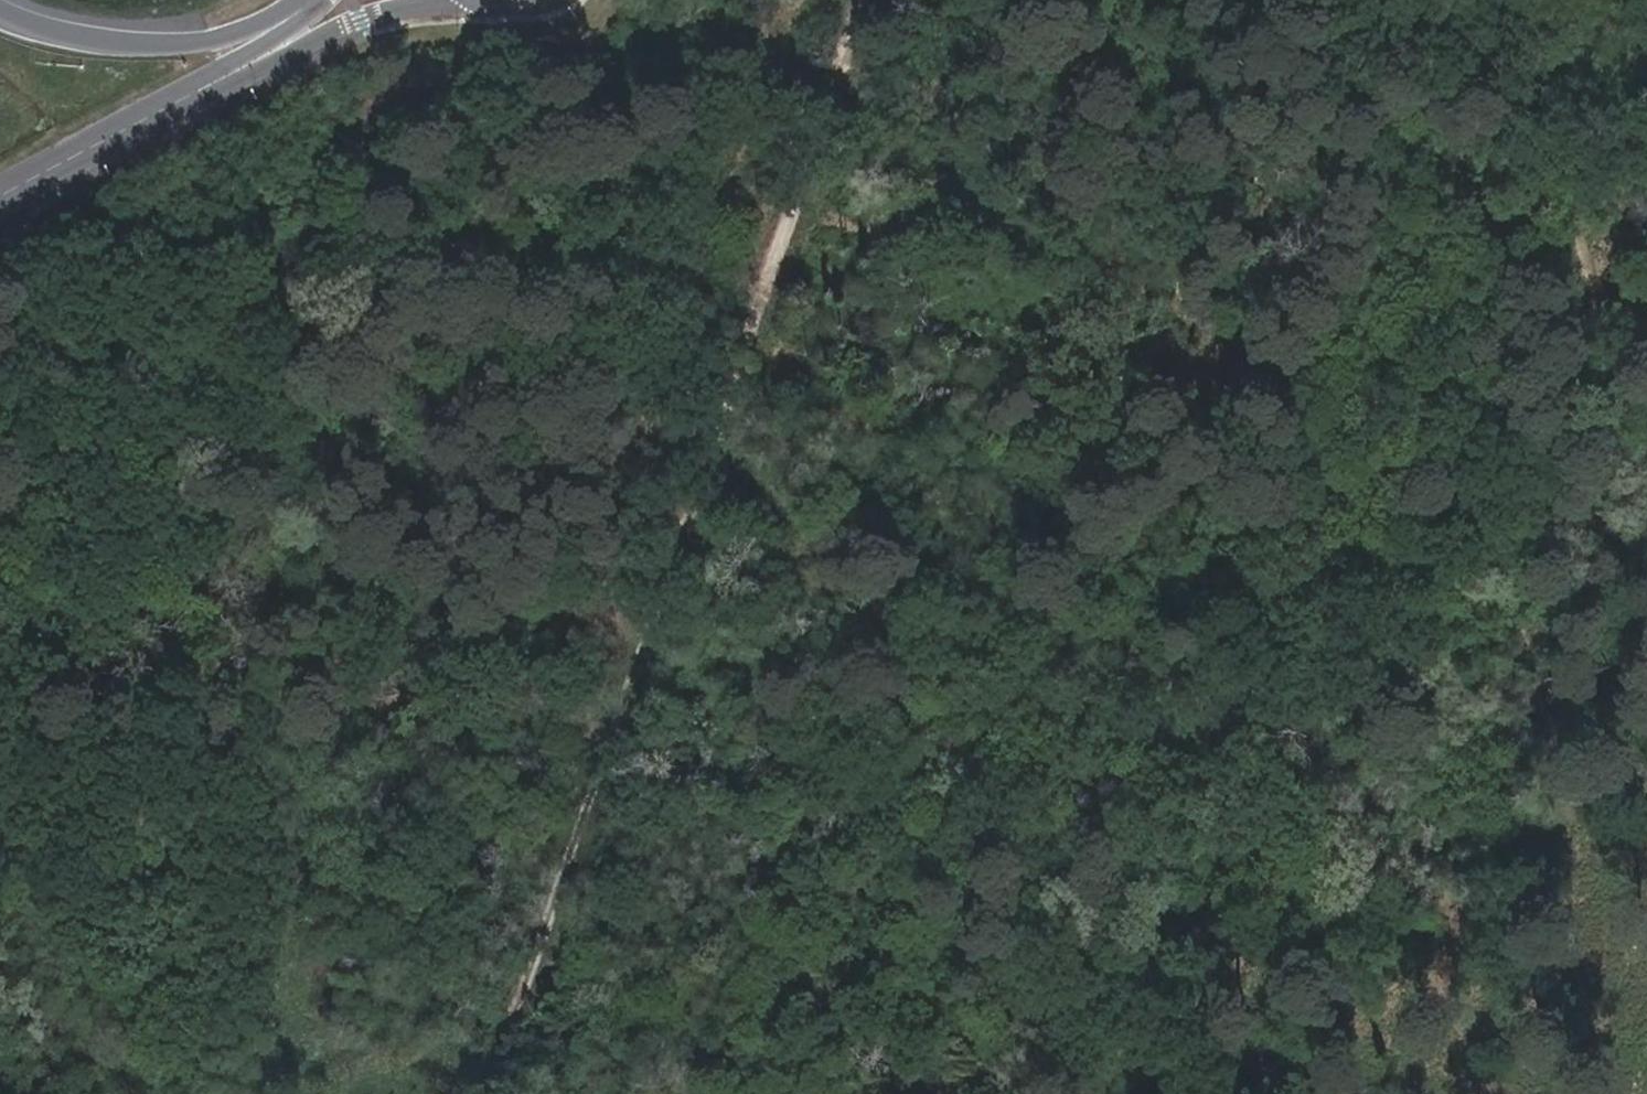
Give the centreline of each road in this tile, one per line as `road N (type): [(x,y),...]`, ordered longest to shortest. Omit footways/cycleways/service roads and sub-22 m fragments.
road 1 (motorway): [(297,0),(214,41),(165,43),(62,34),(0,7)]
road 2 (tertiary): [(252,61),(0,194)]
road 3 (tertiary): [(252,61),(375,15),(444,0)]

